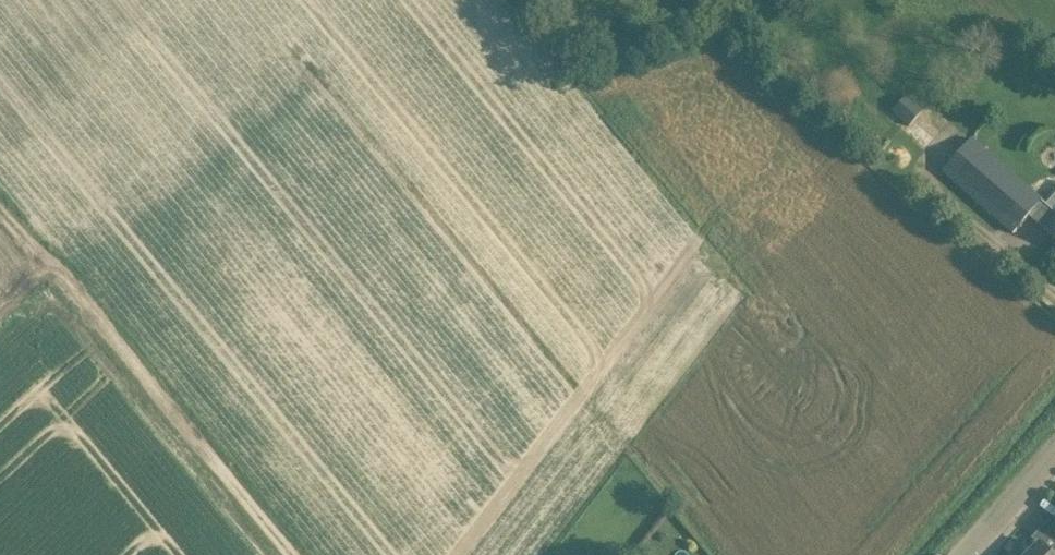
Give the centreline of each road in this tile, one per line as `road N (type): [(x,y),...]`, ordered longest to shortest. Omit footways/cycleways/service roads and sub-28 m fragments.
road 1 (track): [(291,554),(0,206)]
road 2 (unclassified): [(971,554),(1054,459)]

